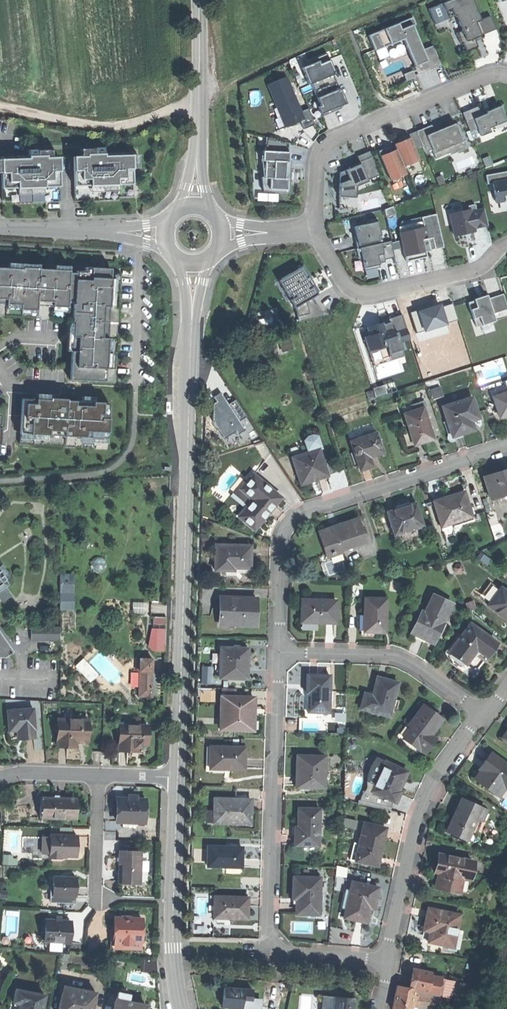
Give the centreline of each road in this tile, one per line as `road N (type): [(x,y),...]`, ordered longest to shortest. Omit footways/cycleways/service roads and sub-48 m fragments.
road 1 (secondary): [(176,778),(189,323)]
road 2 (residential): [(280,654),(269,934),(281,950),(386,961)]
road 3 (residential): [(506,444),(299,512),(280,546),(280,654)]
road 4 (residential): [(506,77),(489,76),(321,150),(318,230)]
road 5 (residential): [(386,961),(415,819),(437,772),(482,717)]
road 6 (track): [(199,96),(420,0)]
road 7 (residential): [(318,230),(343,283),(361,294),(474,272),(506,246)]
road 8 (secondary): [(181,1008),(172,926),(176,778)]
road 9 (residential): [(280,654),(410,662),(482,717)]
road 10 (track): [(199,96),(115,127),(0,107)]
road 11 (secondary): [(198,149),(199,0)]
road 12 (residential): [(0,230),(129,233)]
road 13 (residential): [(99,775),(95,897)]

